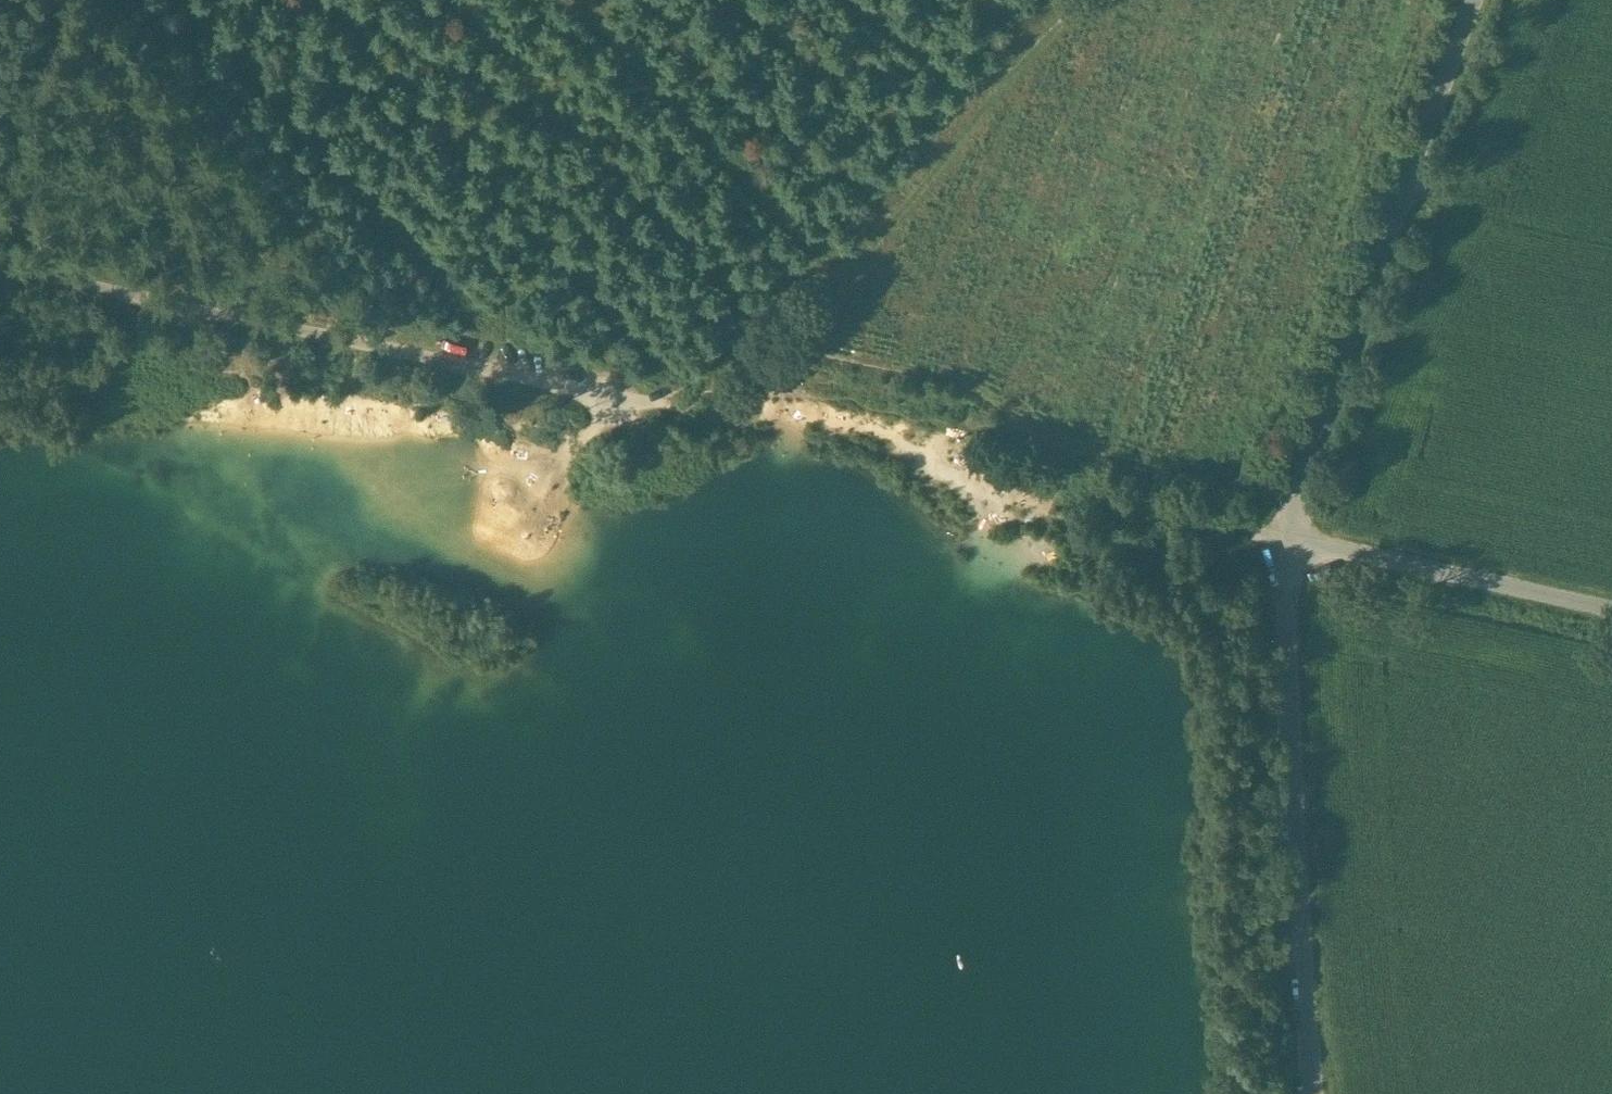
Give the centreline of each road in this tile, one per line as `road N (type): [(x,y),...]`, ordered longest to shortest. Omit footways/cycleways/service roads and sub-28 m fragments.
road 1 (track): [(0,268),(654,402)]
road 2 (track): [(1060,0),(1002,54),(881,213),(766,332),(714,356),(654,402)]
road 3 (unclassified): [(1283,539),(1292,481),(1466,0)]
road 4 (unclassified): [(1317,1093),(1283,539)]
road 5 (unclassified): [(1283,539),(1611,610)]

